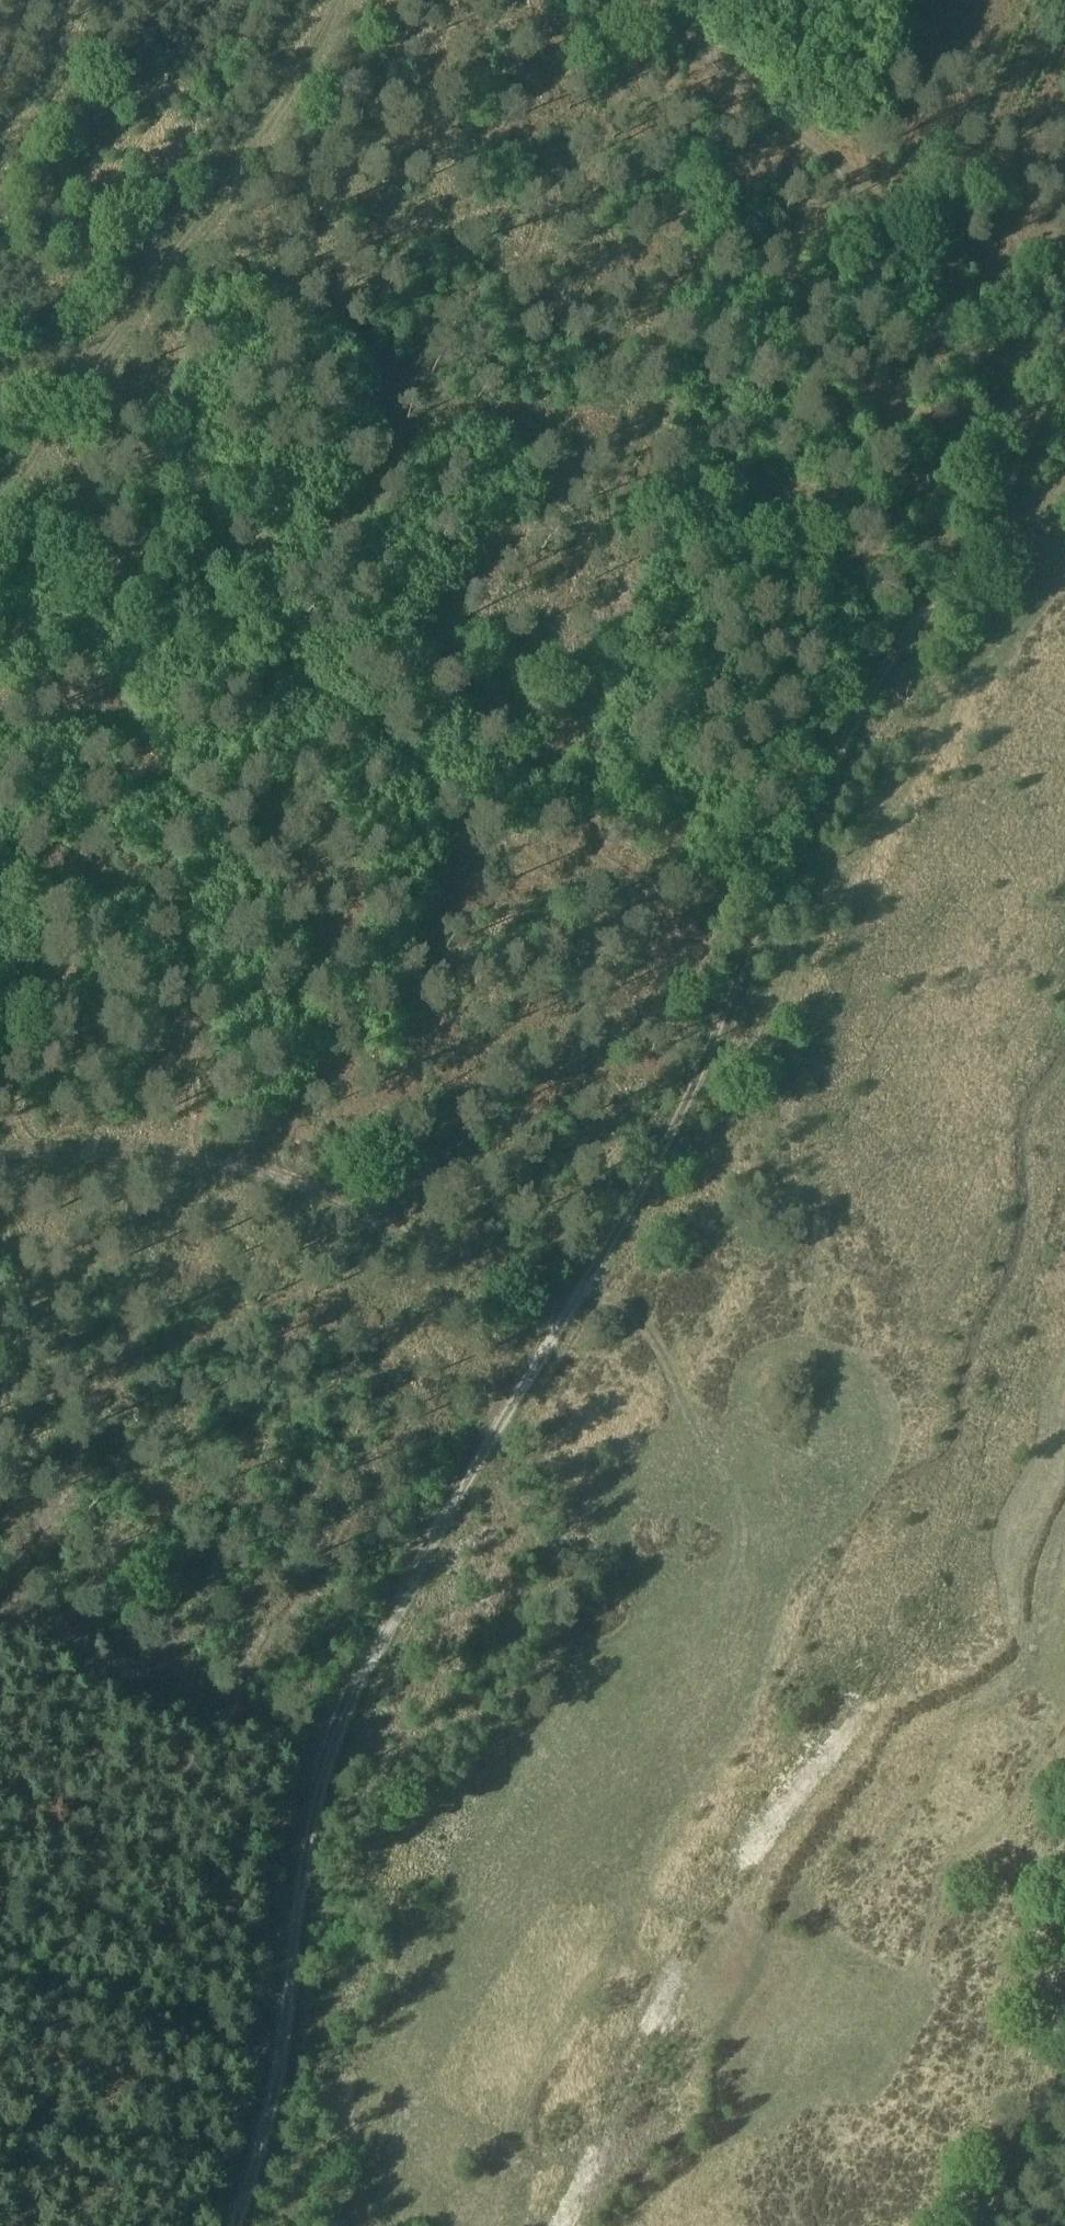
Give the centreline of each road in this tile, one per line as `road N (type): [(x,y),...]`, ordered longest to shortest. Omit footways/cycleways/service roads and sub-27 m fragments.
road 1 (track): [(237,2225),(280,2075),(324,1787),(366,1673),(422,1561),(667,1142),(858,735),(1053,425)]
road 2 (track): [(592,0),(733,80),(832,174),(960,359),(1053,425)]
road 3 (track): [(0,1137),(127,1146),(323,1176),(475,1264),(571,1308)]
road 4 (track): [(0,497),(25,448),(227,172),(323,0)]
road 5 (track): [(994,2225),(1044,2106),(1064,2020)]

